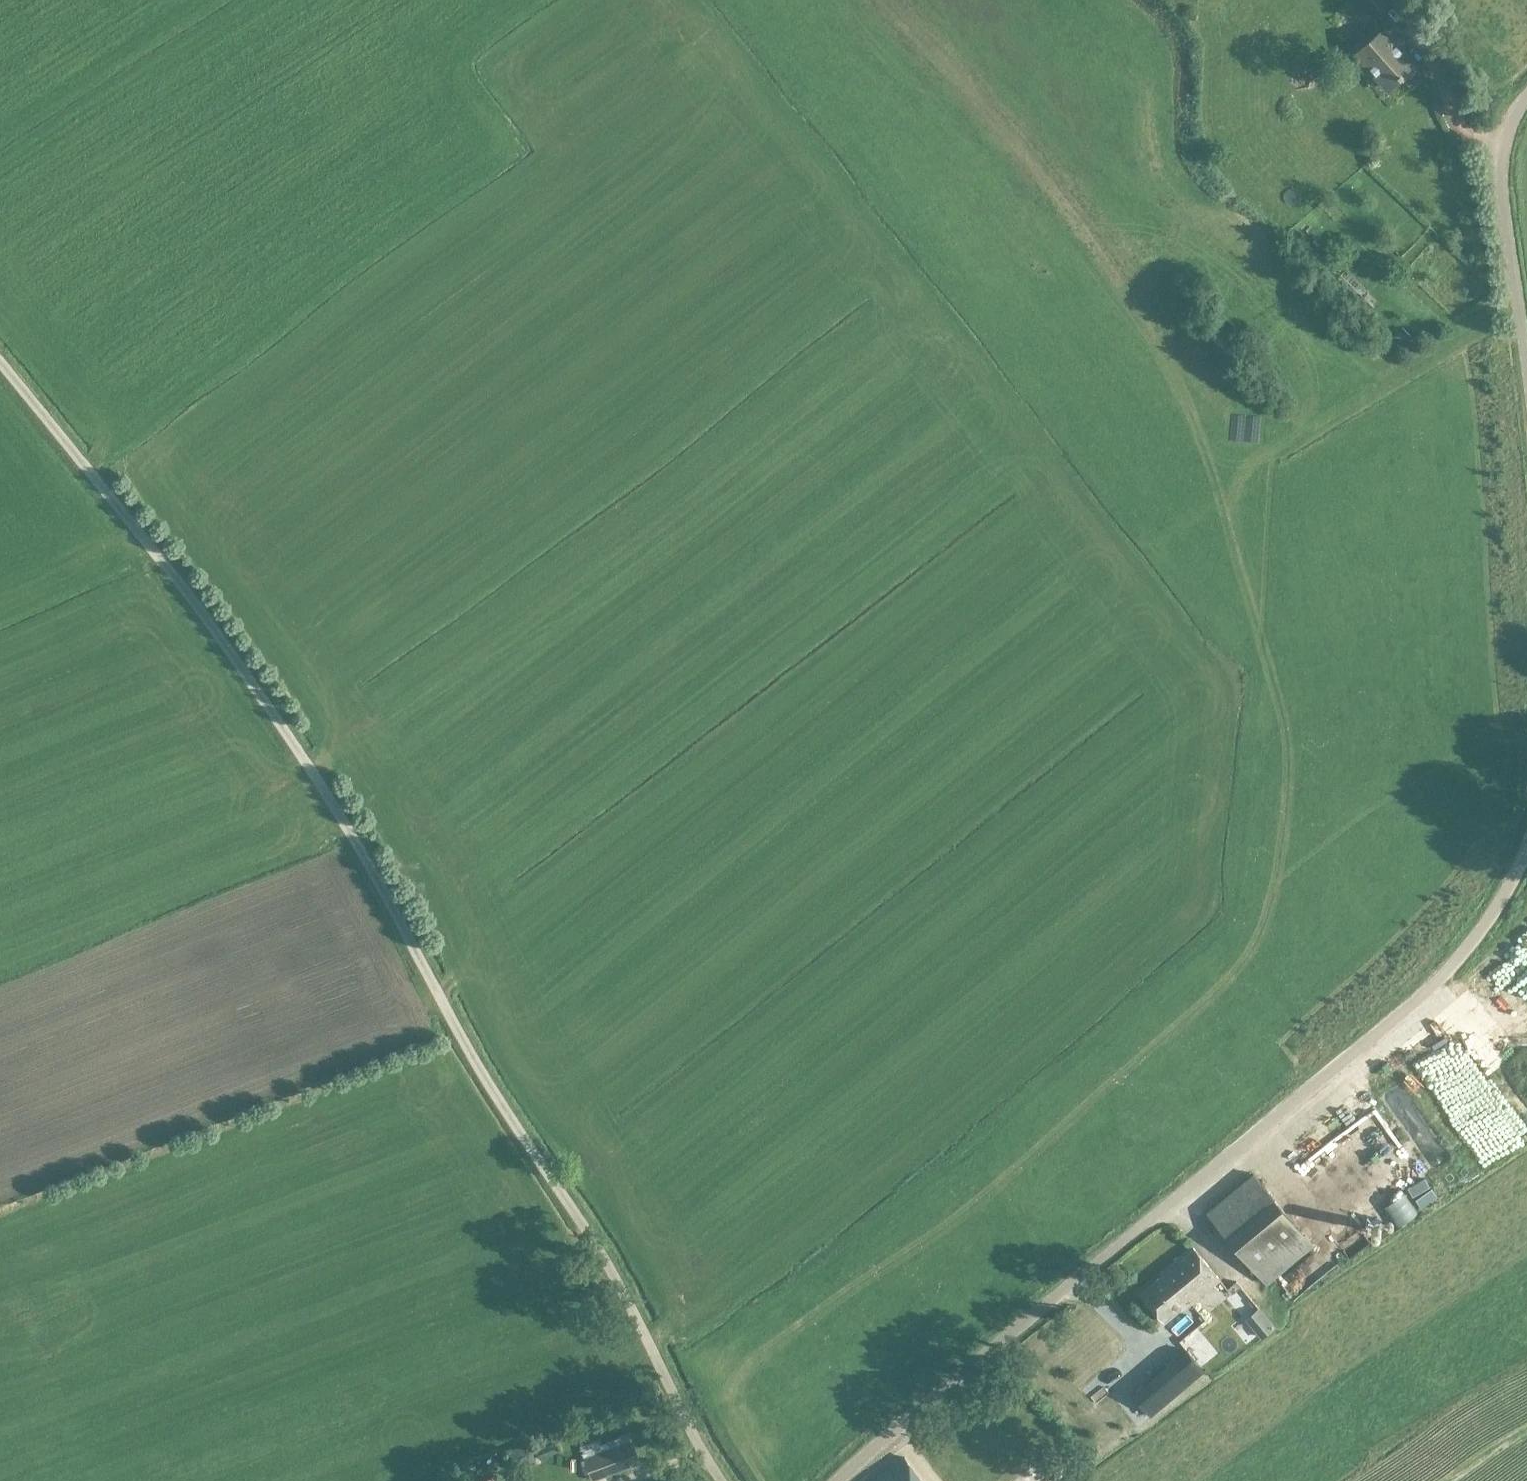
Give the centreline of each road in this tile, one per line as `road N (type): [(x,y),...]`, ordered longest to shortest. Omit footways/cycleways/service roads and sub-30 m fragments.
road 1 (unclassified): [(722,1480),(622,1286),(318,778),(269,702),(0,356)]
road 2 (unclassified): [(837,1480),(1420,996),(1471,945),(1526,850)]
road 3 (unclassified): [(1526,373),(1498,167),(1504,132),(1526,94)]

